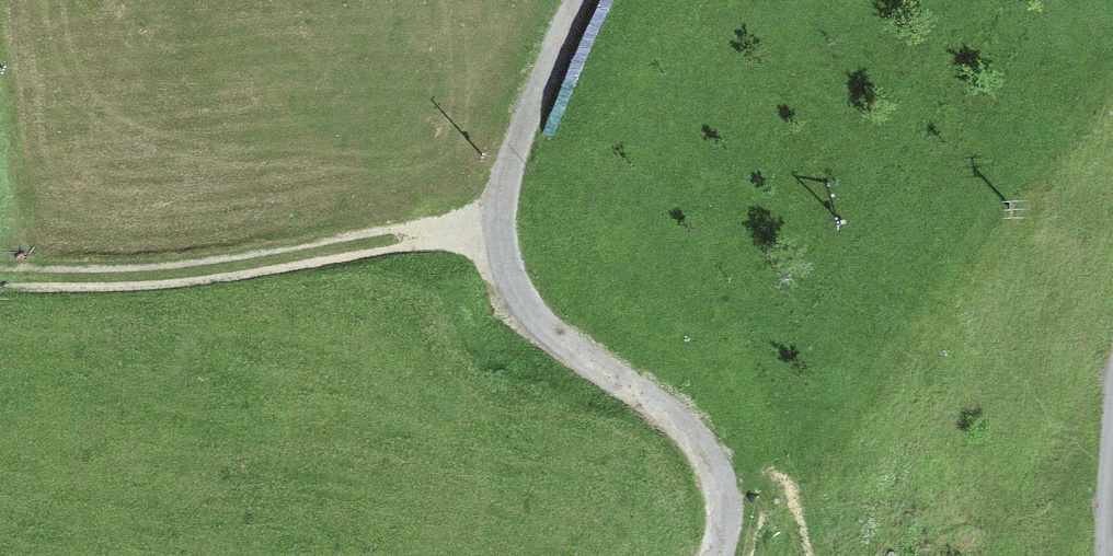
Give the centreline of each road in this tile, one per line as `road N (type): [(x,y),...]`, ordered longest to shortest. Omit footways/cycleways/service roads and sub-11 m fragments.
road 1 (track): [(579,0),(510,172),(498,250),(518,310),(563,352),(685,433),(723,496),(721,555)]
road 2 (track): [(498,250),(392,250),(159,284),(0,295)]

